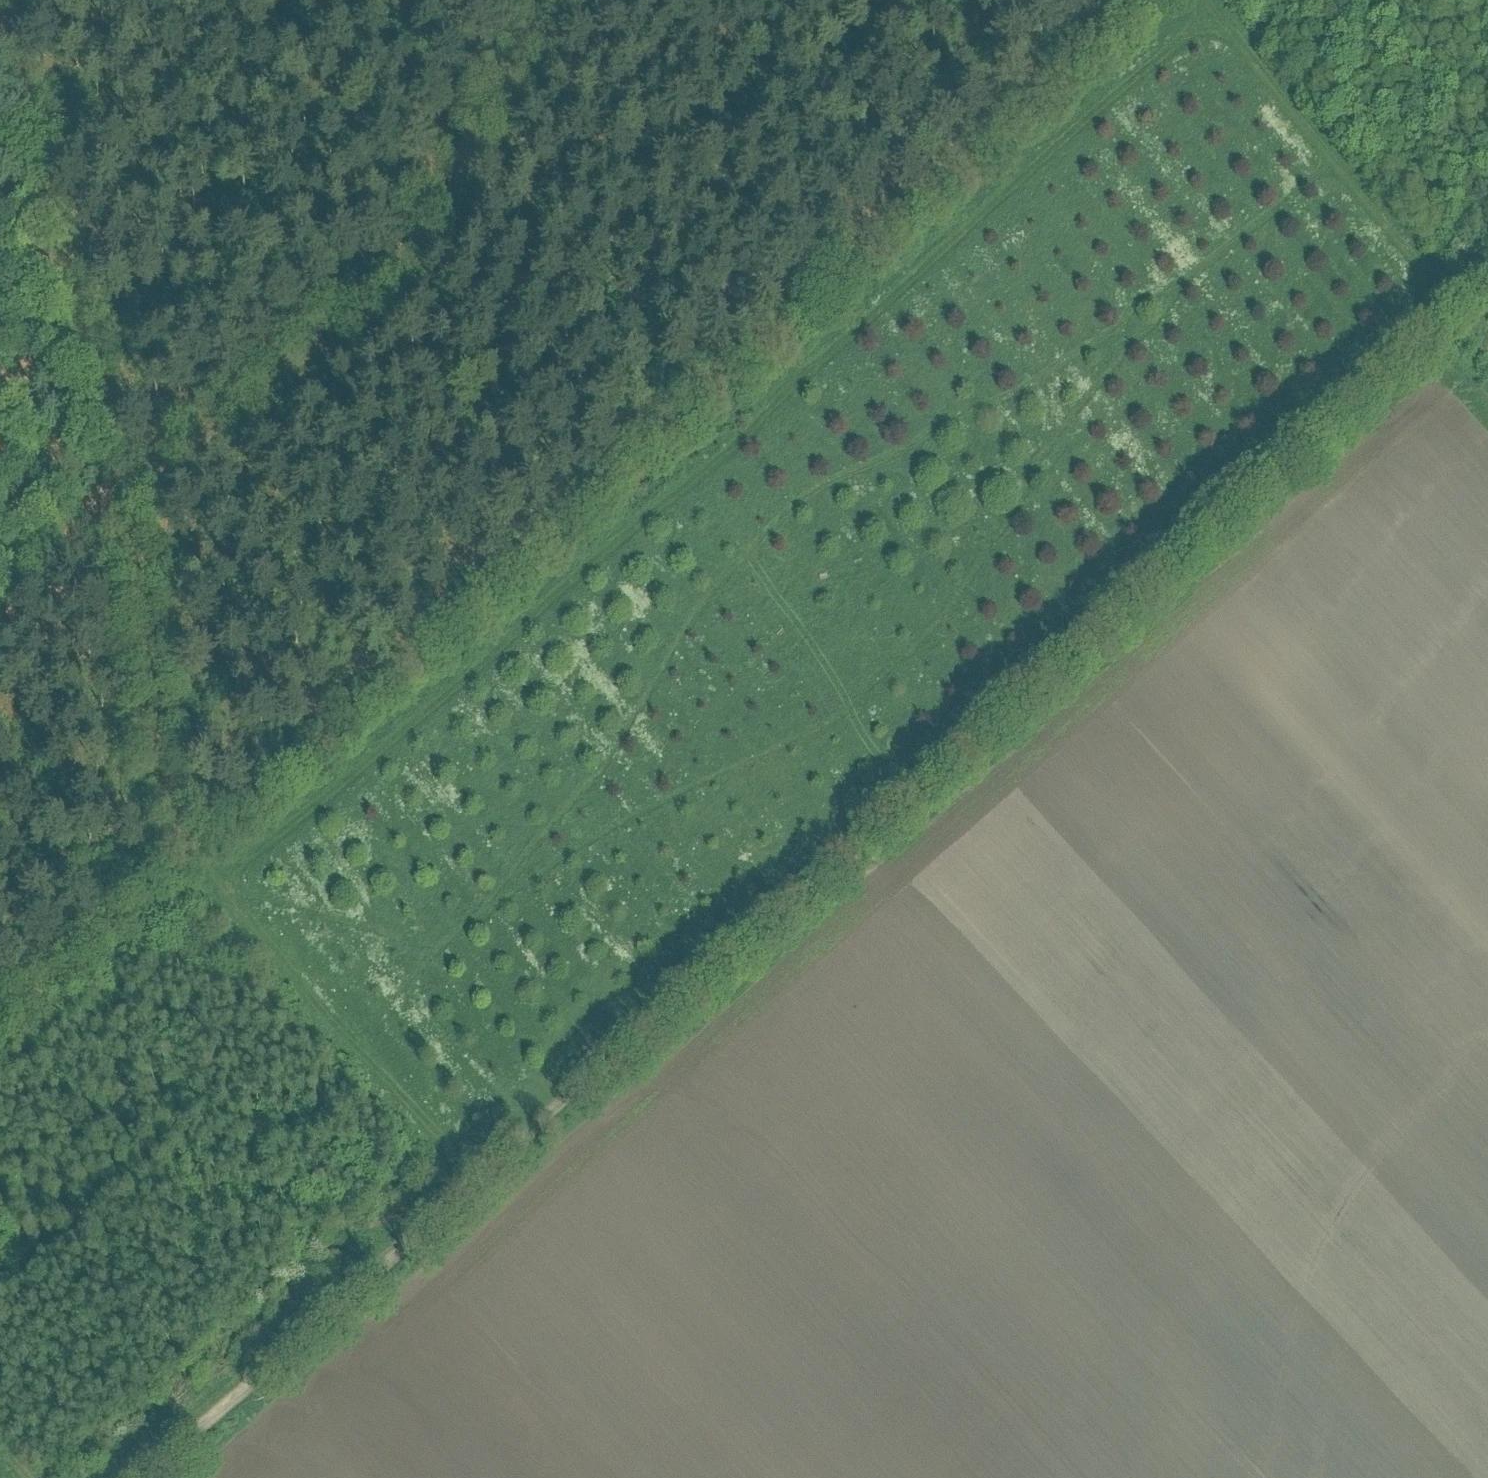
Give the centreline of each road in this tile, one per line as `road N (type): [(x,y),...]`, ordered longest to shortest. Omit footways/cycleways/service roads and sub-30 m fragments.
road 1 (track): [(145,1477),(1487,269)]
road 2 (track): [(2,0),(116,500),(160,808),(176,853),(462,1191)]
road 3 (track): [(428,229),(382,287),(305,353),(0,594)]
road 4 (track): [(1449,304),(1207,0)]
road 5 (track): [(562,0),(428,229)]

